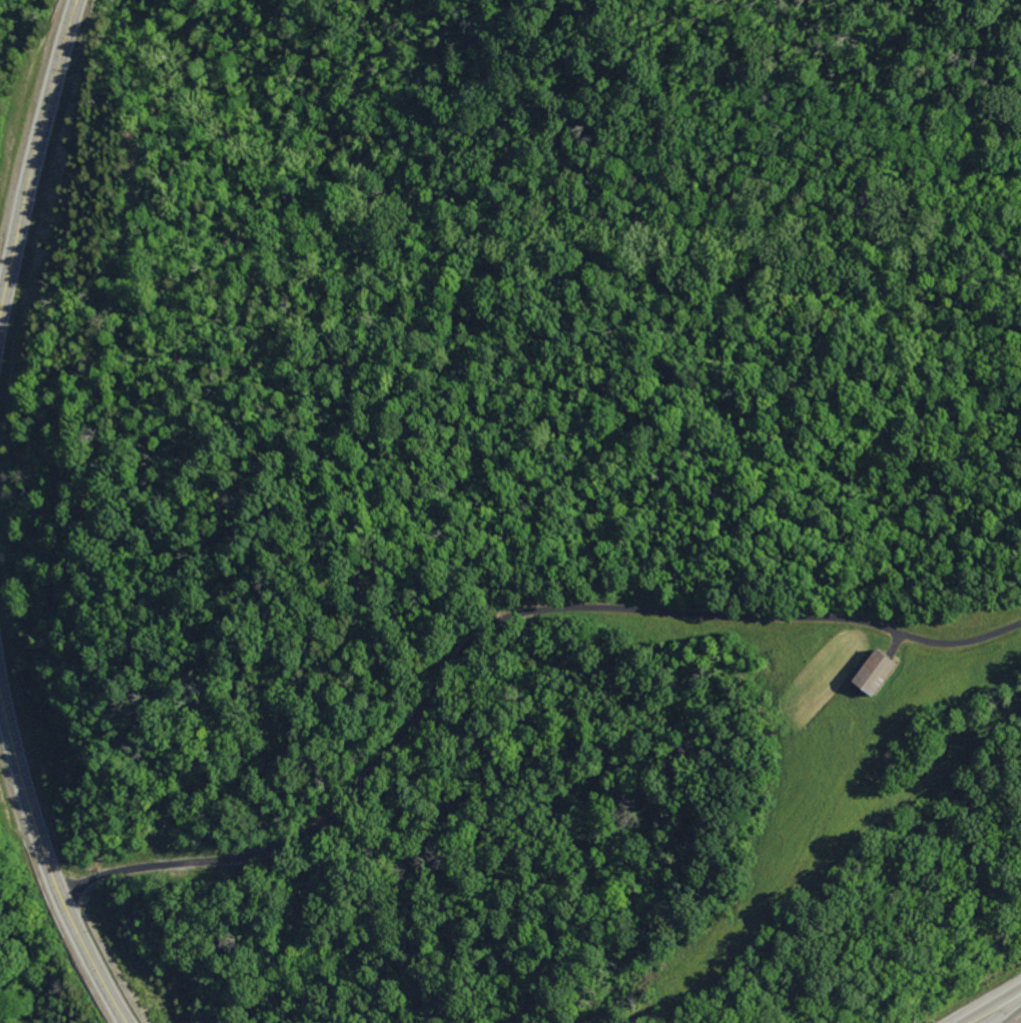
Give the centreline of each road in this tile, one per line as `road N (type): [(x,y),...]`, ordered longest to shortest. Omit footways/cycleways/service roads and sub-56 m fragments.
road 1 (primary): [(131,1022),(44,855),(0,706)]
road 2 (primary): [(0,305),(78,0)]

